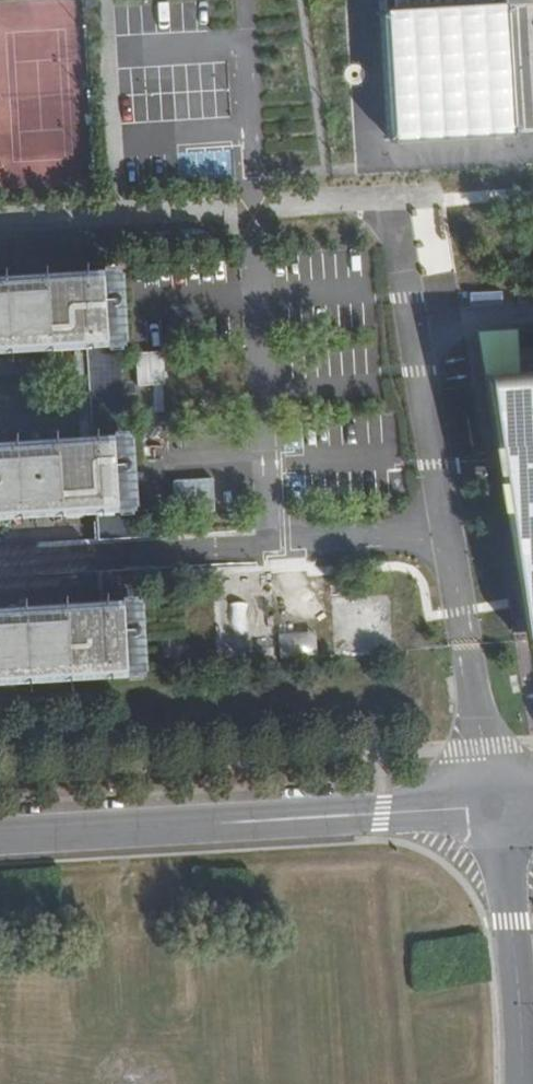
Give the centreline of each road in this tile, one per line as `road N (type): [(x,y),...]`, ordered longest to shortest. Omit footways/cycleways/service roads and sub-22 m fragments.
road 1 (unclassified): [(494,806),(396,202)]
road 2 (tertiary): [(494,806),(0,835)]
road 3 (unclassified): [(523,1083),(513,921),(494,806)]

